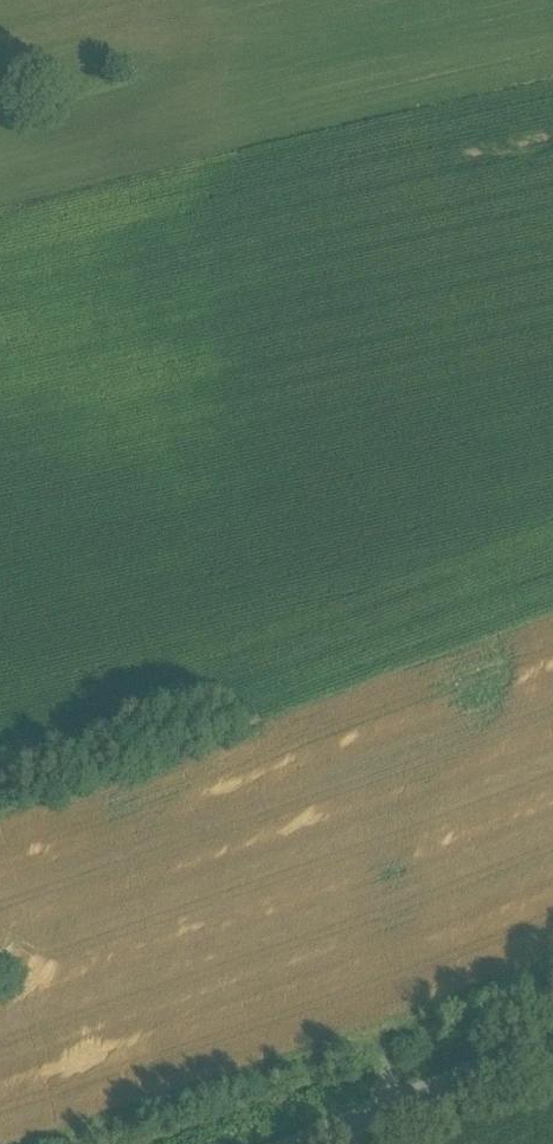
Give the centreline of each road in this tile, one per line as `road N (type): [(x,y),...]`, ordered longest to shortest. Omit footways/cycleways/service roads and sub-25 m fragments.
road 1 (residential): [(552,1019),(270,1143)]

